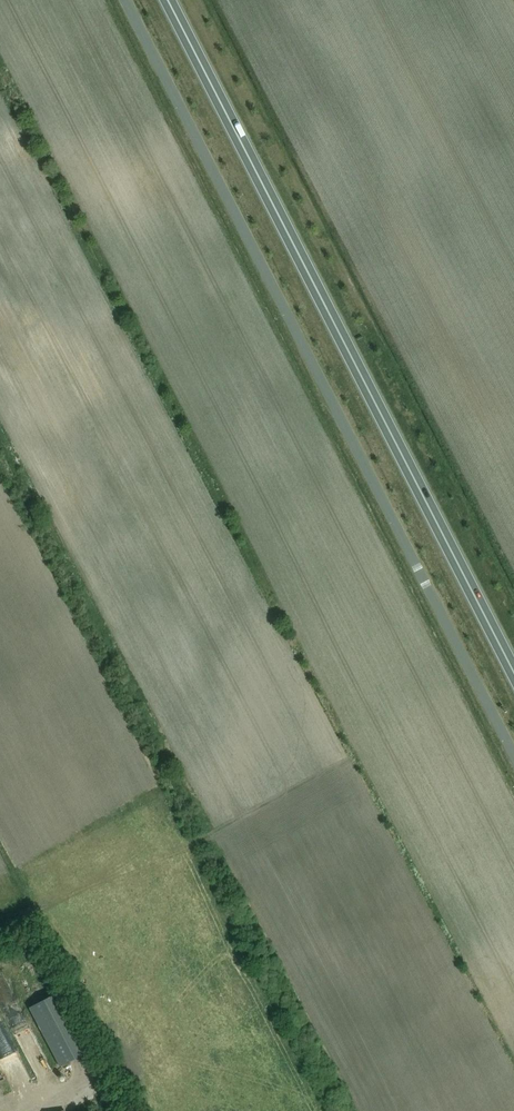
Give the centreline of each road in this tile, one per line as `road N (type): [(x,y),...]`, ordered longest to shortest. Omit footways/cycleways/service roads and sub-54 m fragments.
road 1 (unclassified): [(513,756),(126,0)]
road 2 (trunk): [(513,673),(168,0)]

